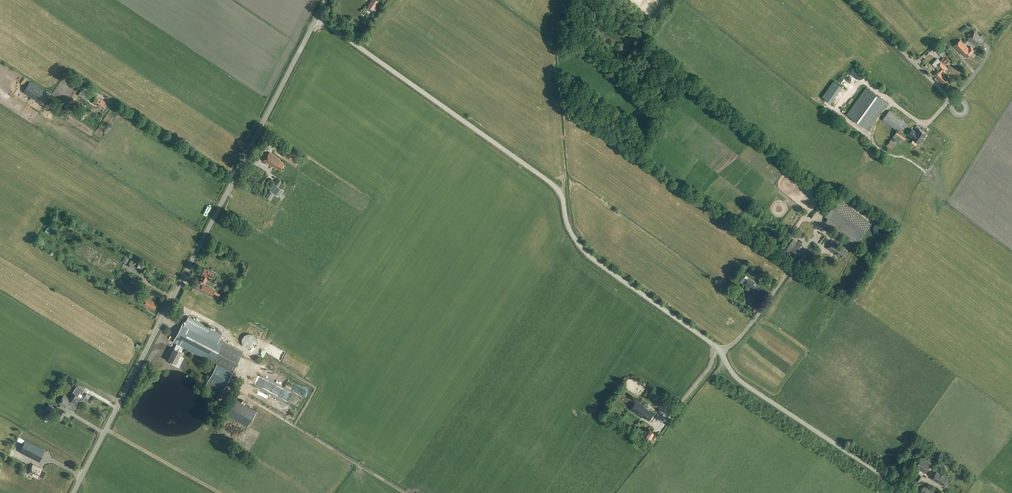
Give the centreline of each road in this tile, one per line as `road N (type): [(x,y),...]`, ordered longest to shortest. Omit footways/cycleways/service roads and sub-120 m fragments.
road 1 (unclassified): [(720,351),(585,252),(550,182),(316,19)]
road 2 (unclassified): [(73,492),(302,47)]
road 3 (unclassified): [(909,492),(743,383),(720,351)]
road 4 (track): [(232,183),(111,106)]
road 5 (unclassified): [(851,0),(950,99)]
road 6 (track): [(106,430),(221,492)]

